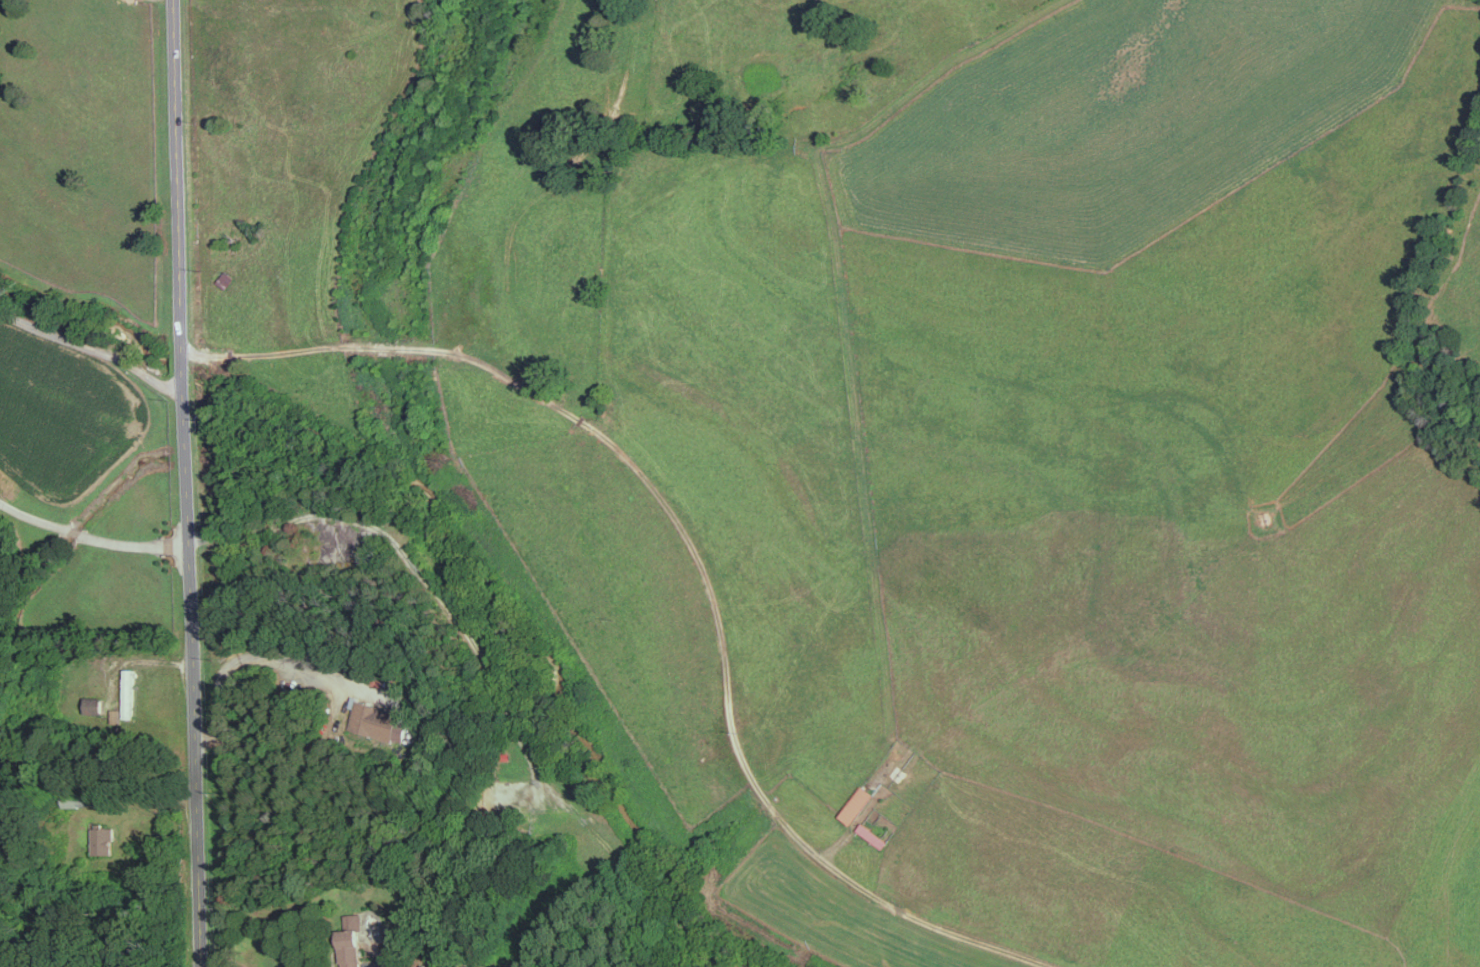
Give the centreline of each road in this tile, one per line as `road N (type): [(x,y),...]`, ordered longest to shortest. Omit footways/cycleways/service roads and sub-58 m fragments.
road 1 (residential): [(203,966),(172,0)]

